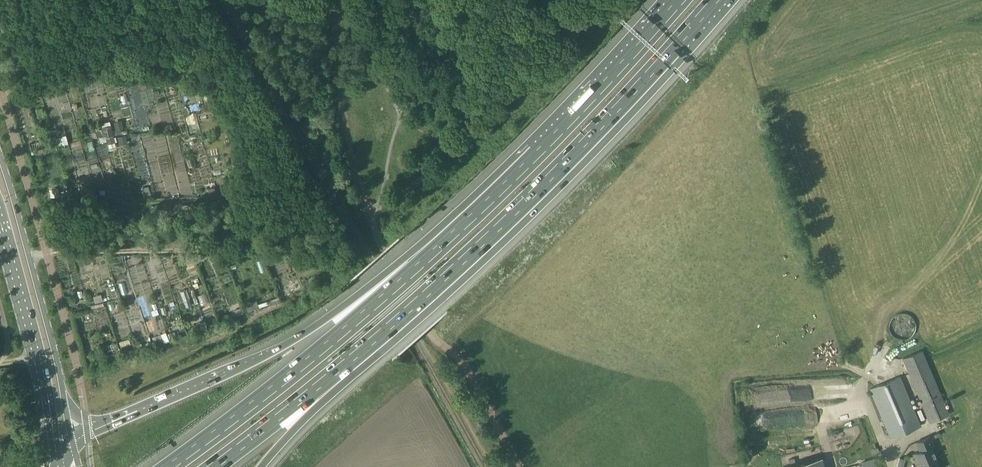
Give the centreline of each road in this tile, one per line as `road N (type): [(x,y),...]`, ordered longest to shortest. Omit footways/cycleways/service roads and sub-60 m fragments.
road 1 (motorway): [(342,365),(559,169),(715,0)]
road 2 (motorway): [(451,238),(412,253),(273,353),(113,421)]
road 3 (motorway): [(451,238),(171,466)]
road 4 (motorway): [(681,0),(451,238)]
road 5 (secondary): [(65,403),(0,155)]
road 6 (secondary): [(0,218),(48,418)]
road 7 (motorway): [(212,466),(342,365)]
road 8 (motorway): [(261,466),(342,365)]

